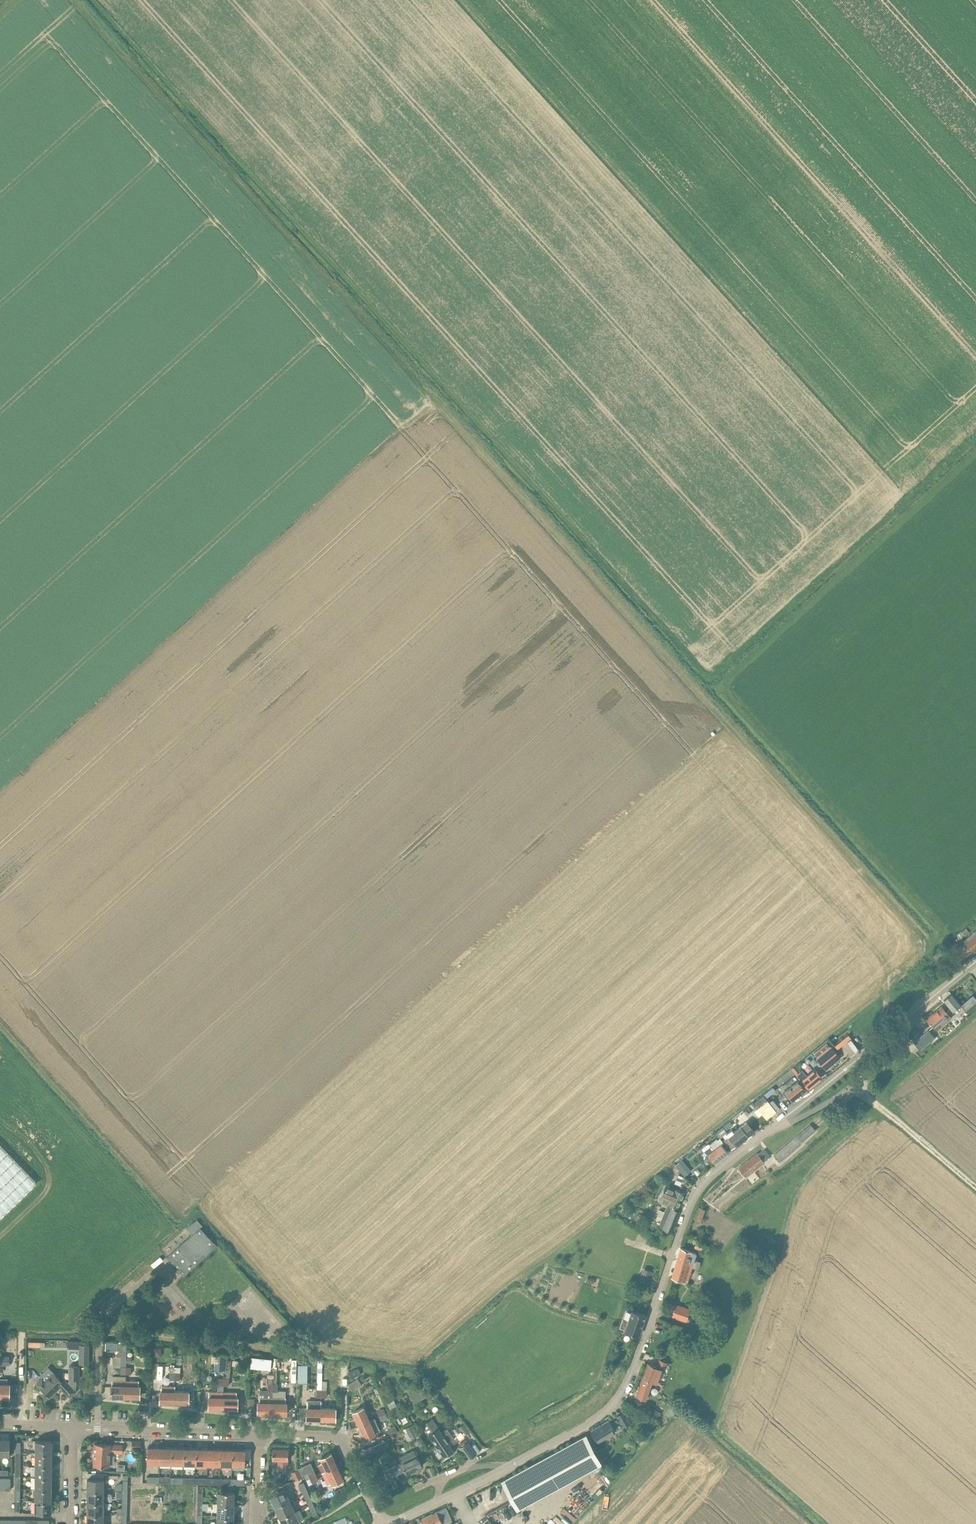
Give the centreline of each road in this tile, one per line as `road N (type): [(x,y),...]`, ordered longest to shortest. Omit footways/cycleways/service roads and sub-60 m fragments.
road 1 (unclassified): [(388,1523),(598,1421),(629,1383),(702,1185),(975,961)]
road 2 (track): [(769,1130),(860,1089),(919,1008)]
road 3 (residential): [(261,1434),(74,1429)]
road 4 (residential): [(384,1523),(342,1440),(261,1434)]
road 5 (track): [(975,1193),(860,1089)]

